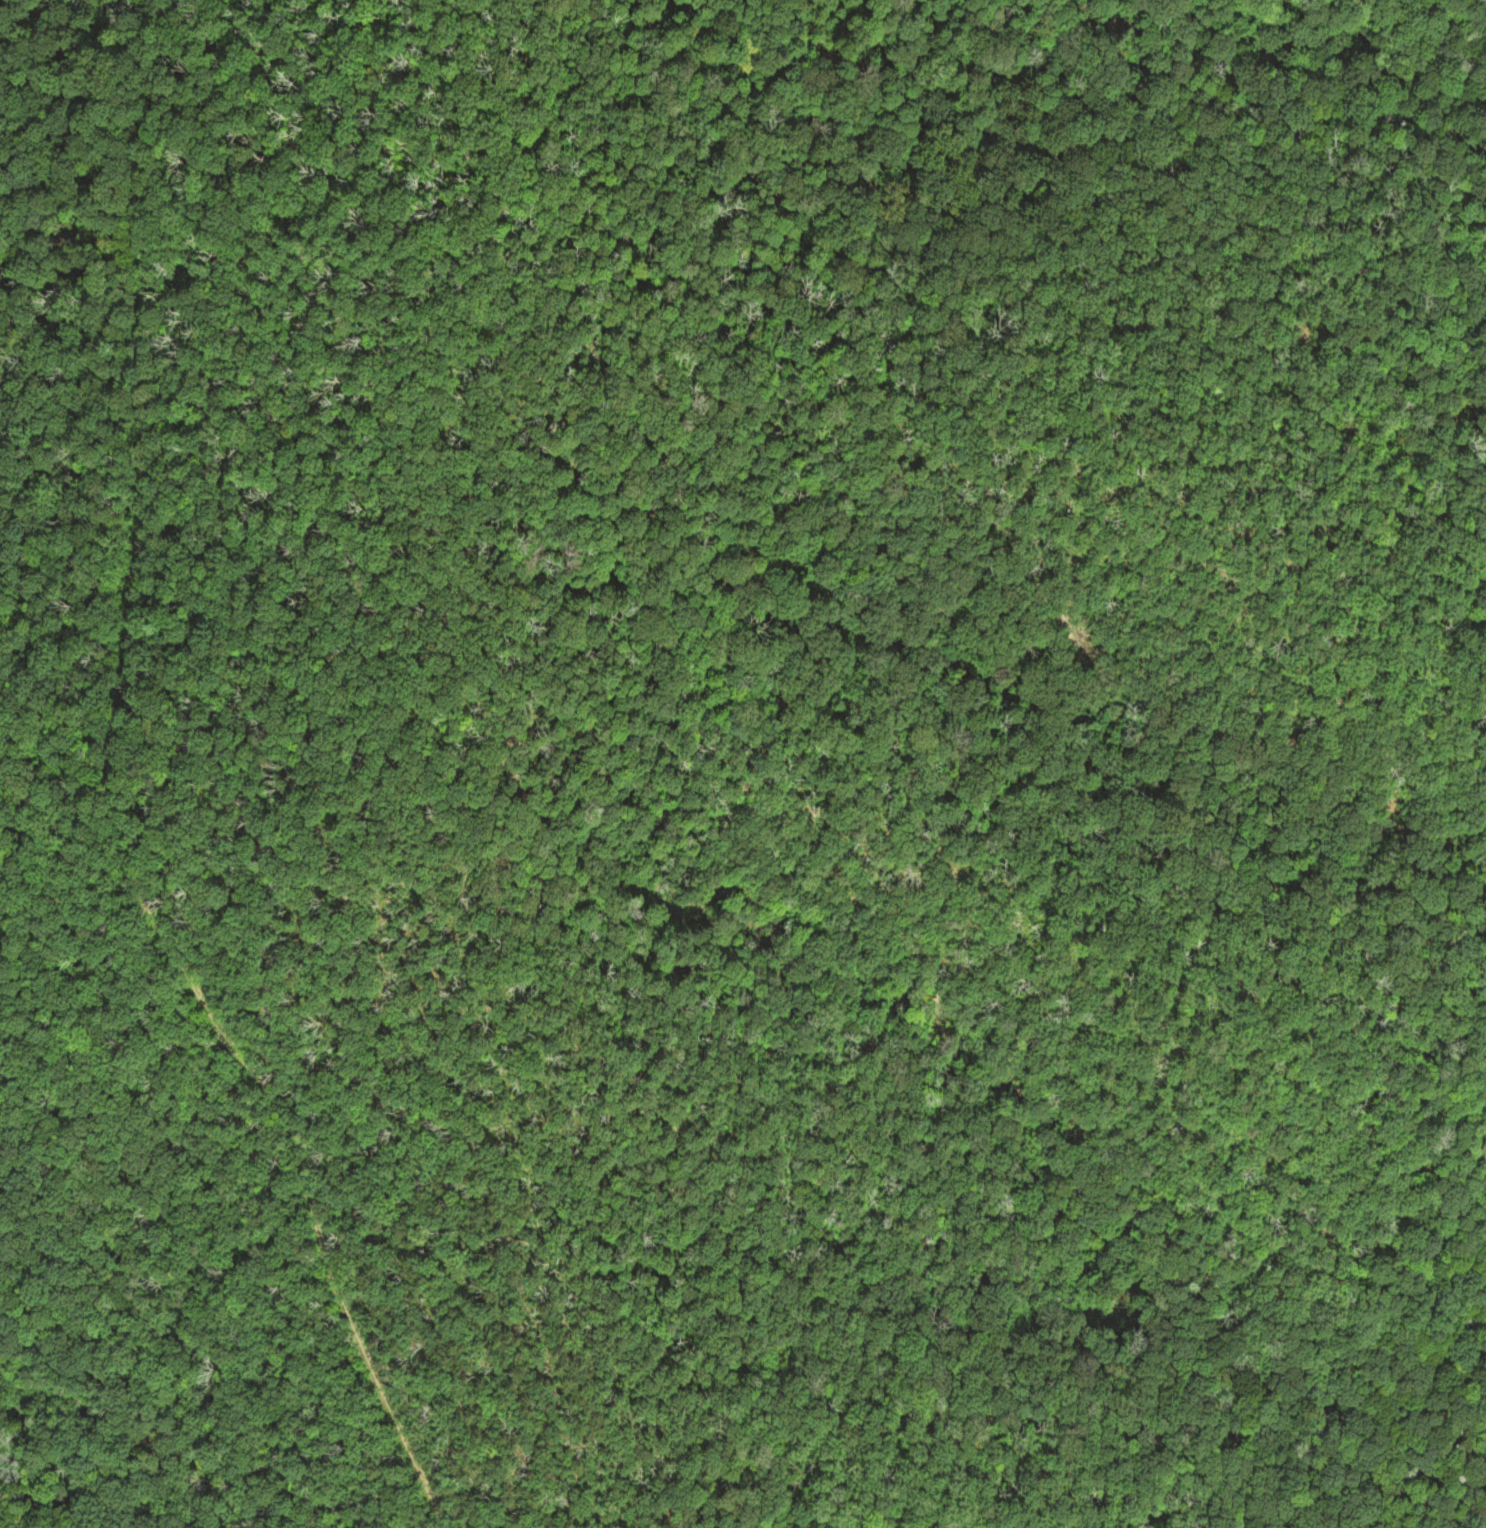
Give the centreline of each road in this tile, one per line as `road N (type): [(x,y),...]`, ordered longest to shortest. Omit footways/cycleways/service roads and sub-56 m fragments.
road 1 (track): [(149,0),(131,73),(155,312),(149,485),(127,600),(129,666),(114,747),(121,833),(151,920),(235,1041),(300,1115),(327,1250),(349,1313),(447,1527)]

